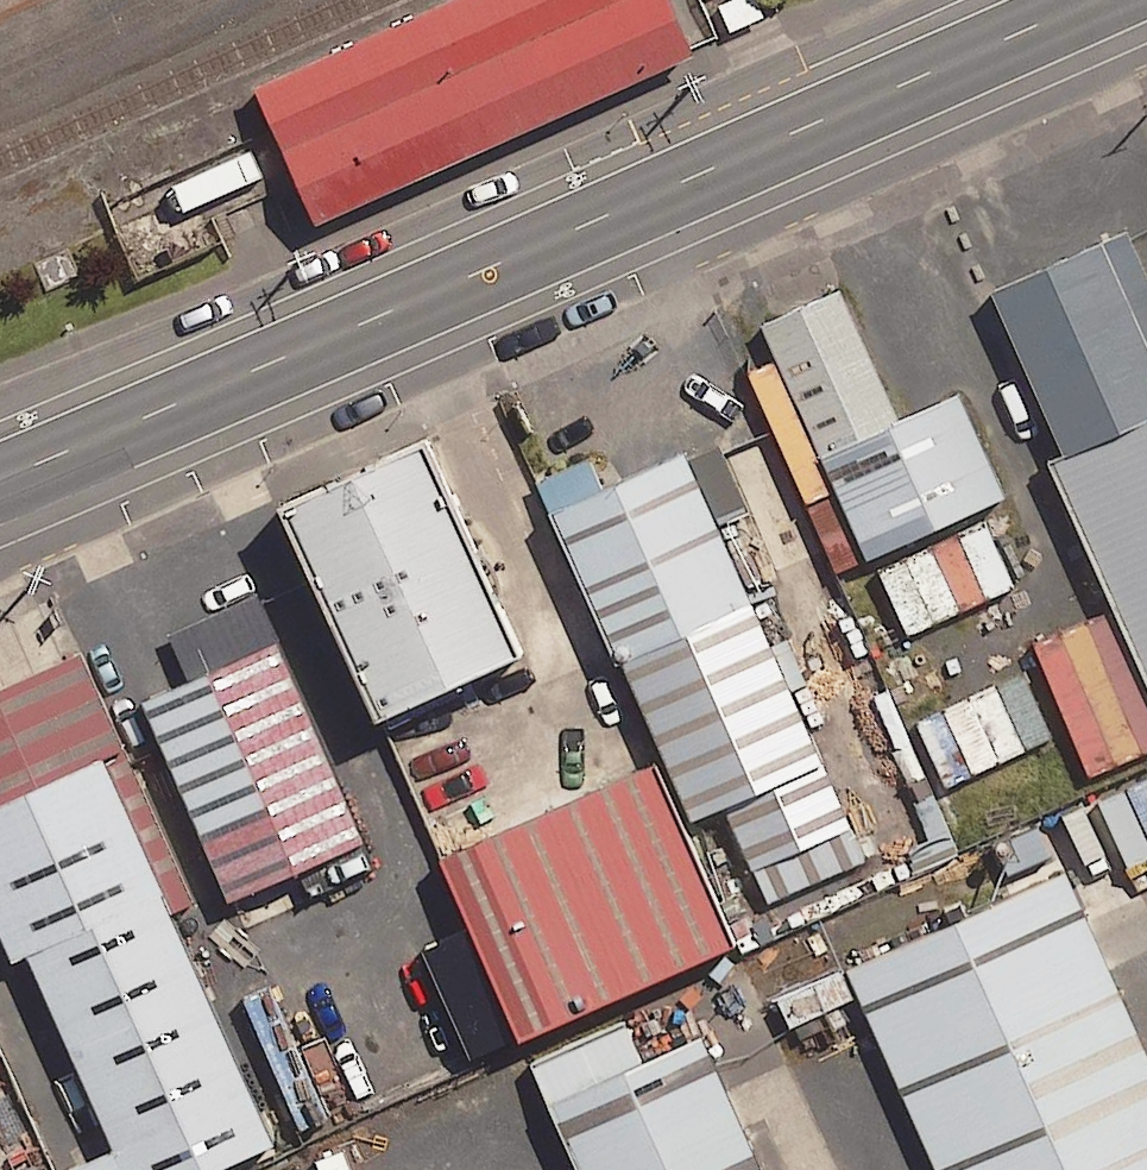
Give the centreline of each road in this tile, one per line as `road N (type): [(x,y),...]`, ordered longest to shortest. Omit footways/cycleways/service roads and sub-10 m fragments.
road 1 (unclassified): [(1071,0),(0,470)]

